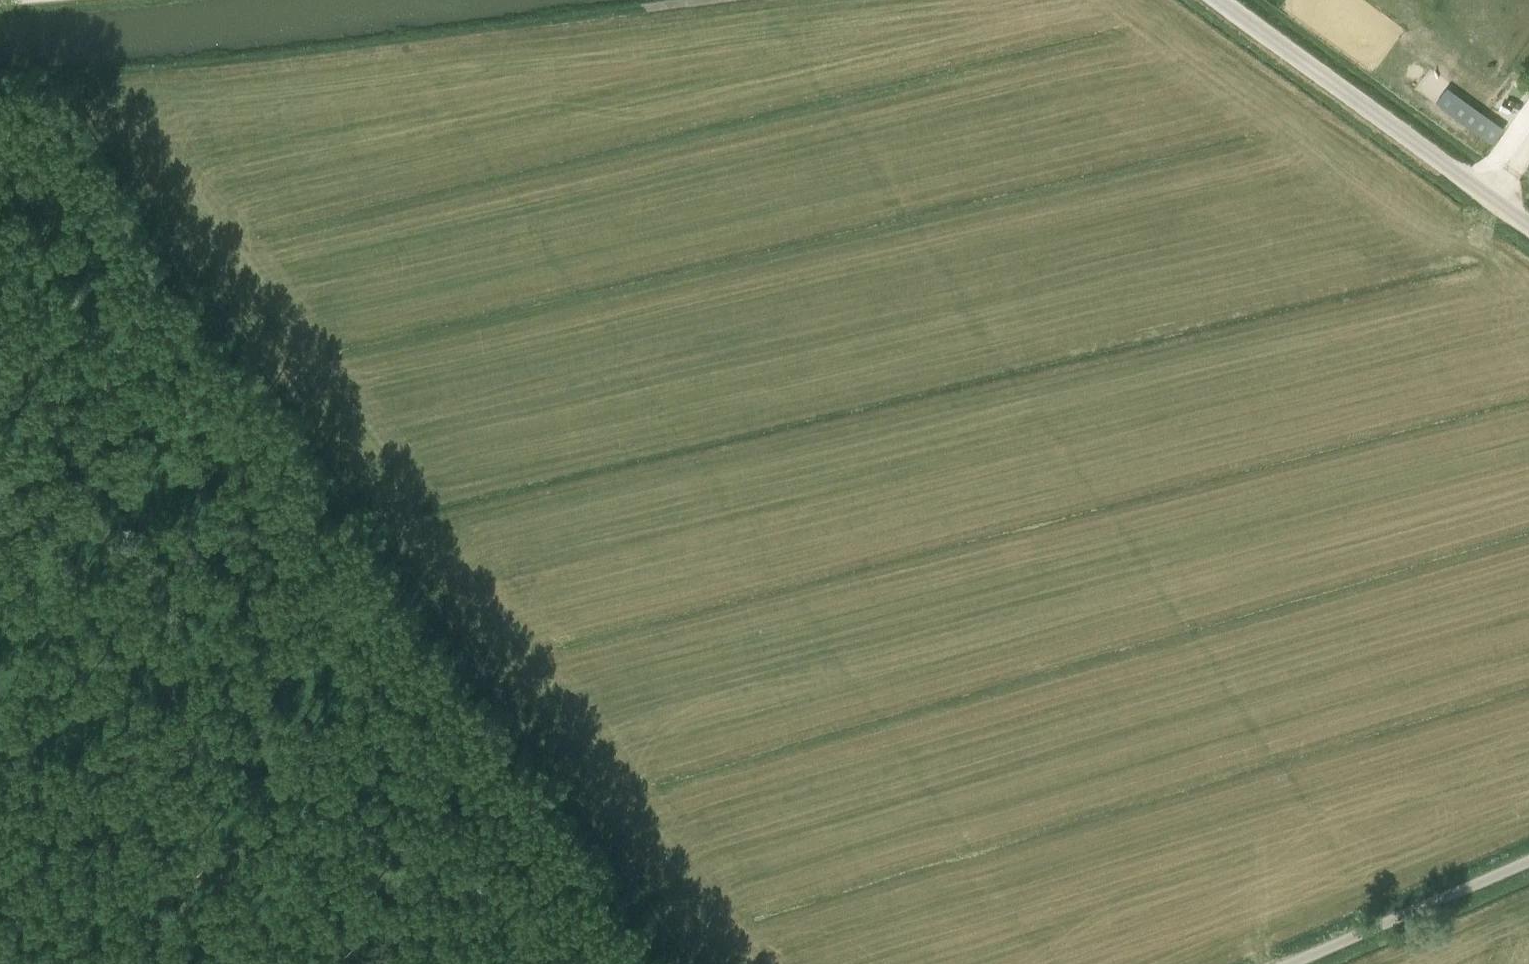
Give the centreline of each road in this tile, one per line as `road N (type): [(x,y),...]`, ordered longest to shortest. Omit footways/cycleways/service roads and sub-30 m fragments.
road 1 (unclassified): [(1528,225),(1224,0)]
road 2 (unclassified): [(1289,963),(1528,860)]

